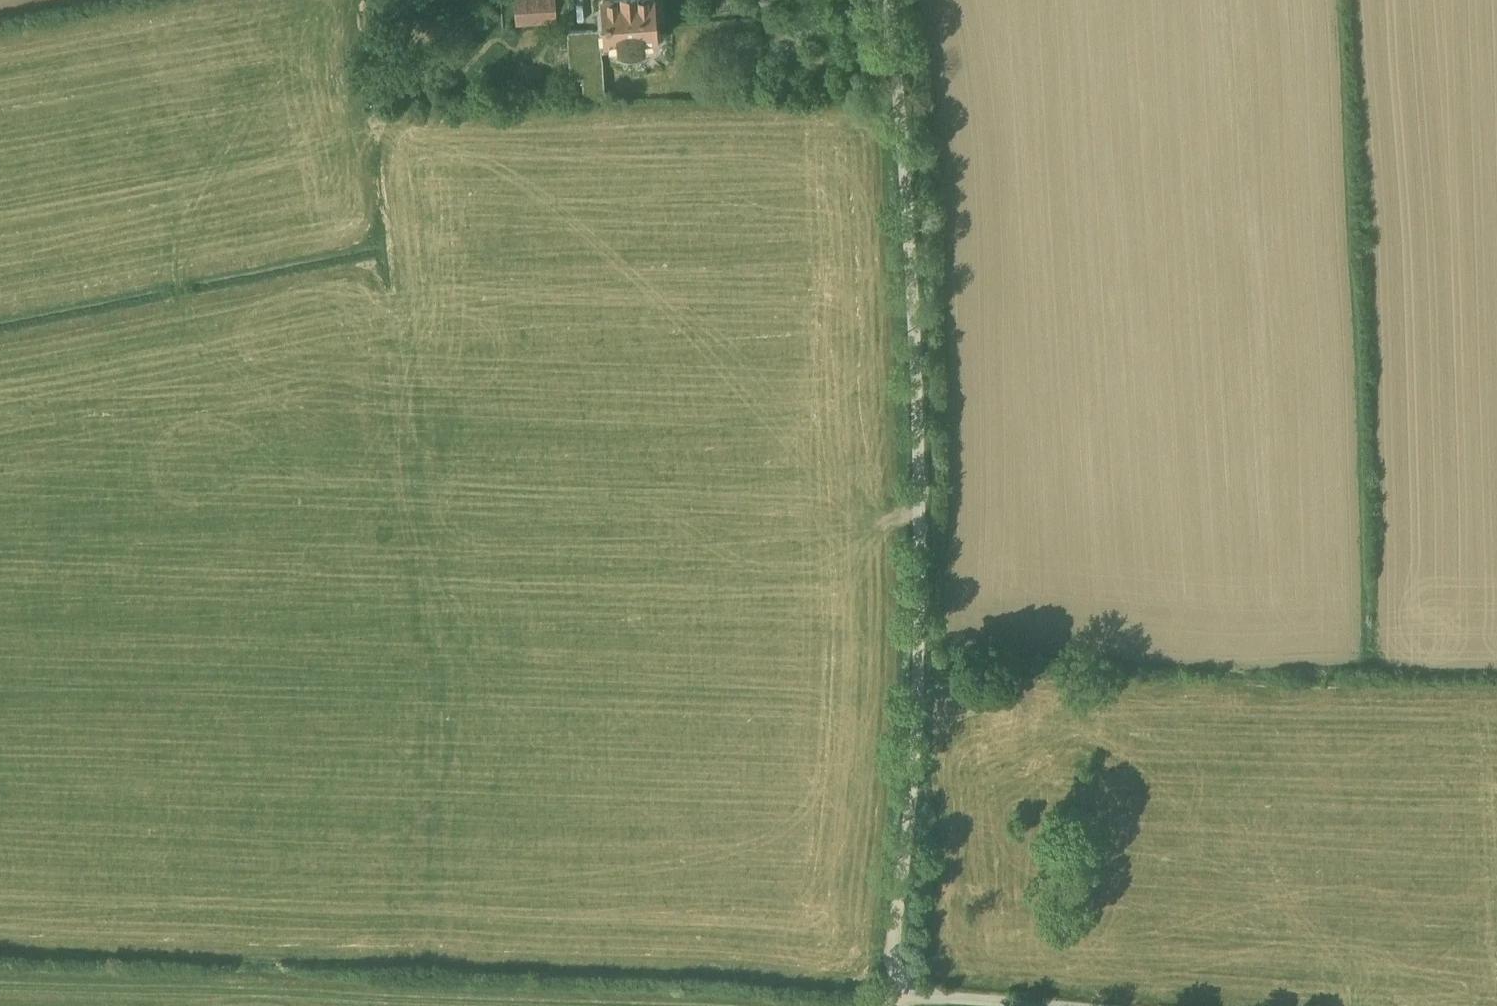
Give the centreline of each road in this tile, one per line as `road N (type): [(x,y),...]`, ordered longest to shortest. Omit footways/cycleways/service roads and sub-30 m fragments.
road 1 (unclassified): [(893,0),(911,197),(924,511),(914,787),(894,946),(908,983)]
road 2 (unclassified): [(1031,1005),(927,995),(908,983)]

